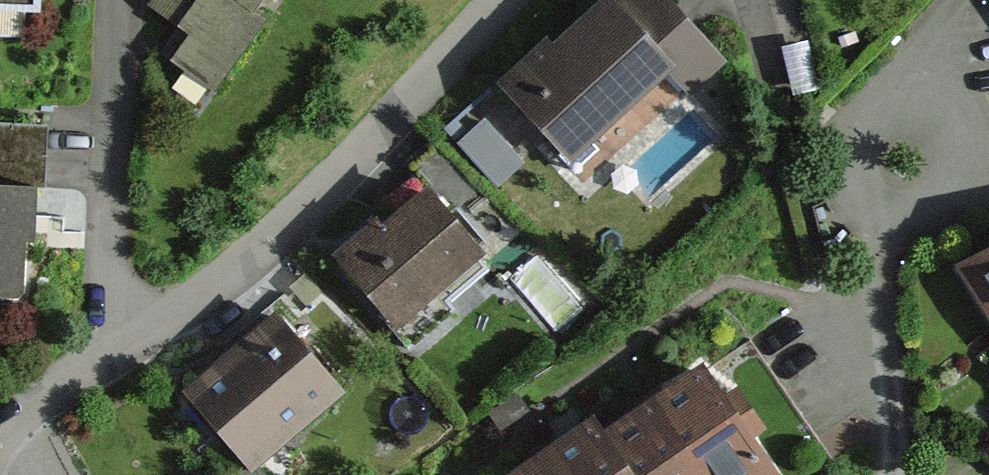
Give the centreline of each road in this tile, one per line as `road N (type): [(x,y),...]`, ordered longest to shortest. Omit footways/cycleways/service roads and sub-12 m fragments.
road 1 (residential): [(503,0),(256,249),(0,431)]
road 2 (residential): [(881,474),(887,414),(880,327),(906,201),(988,173)]
road 3 (residential): [(988,159),(955,7),(960,0)]

